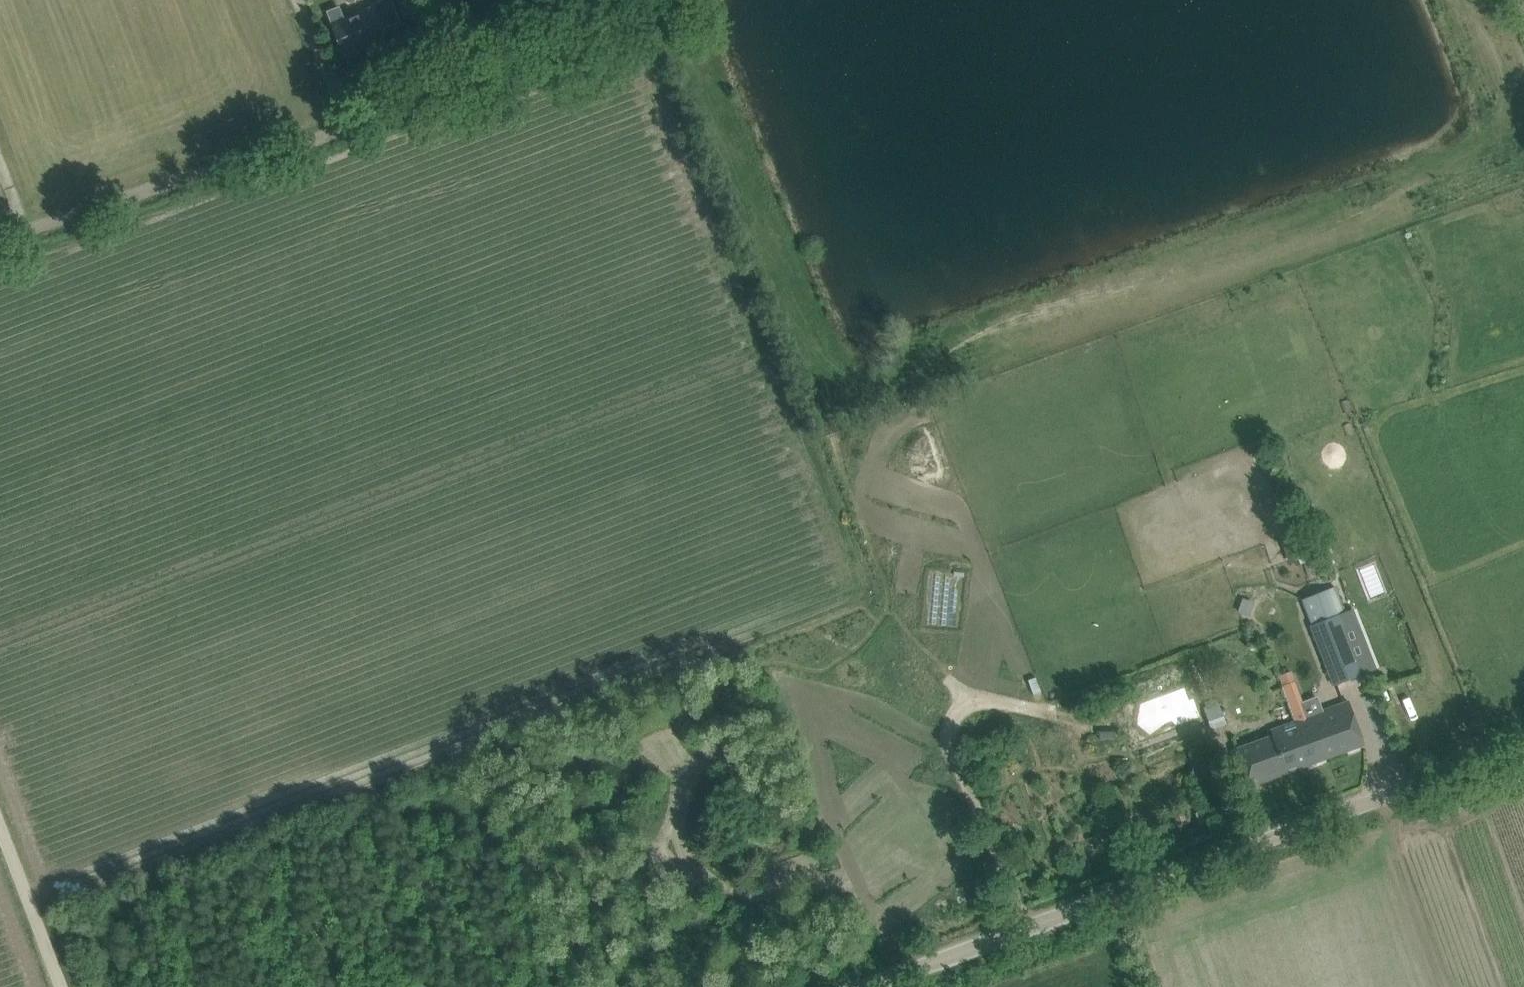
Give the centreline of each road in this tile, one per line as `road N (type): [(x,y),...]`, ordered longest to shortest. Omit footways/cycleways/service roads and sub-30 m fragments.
road 1 (unclassified): [(859,986),(1523,746)]
road 2 (unclassified): [(65,986),(0,822)]

